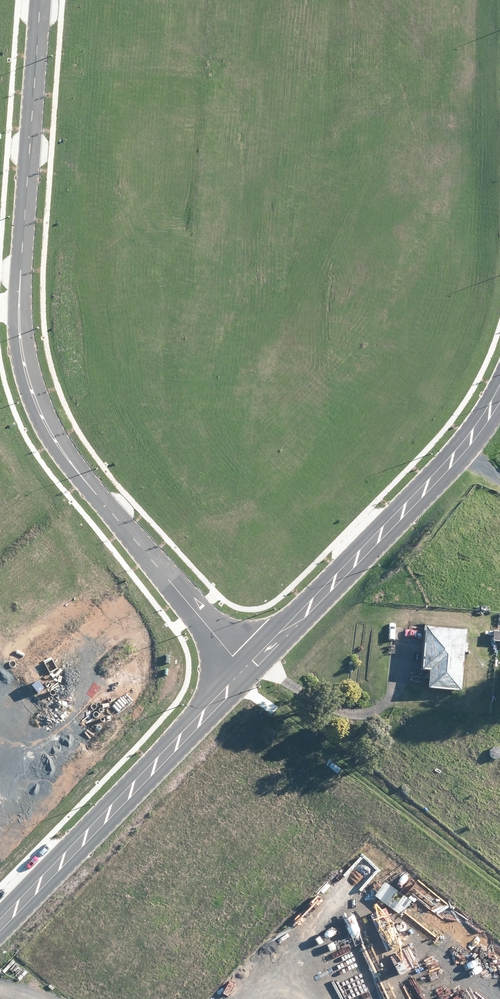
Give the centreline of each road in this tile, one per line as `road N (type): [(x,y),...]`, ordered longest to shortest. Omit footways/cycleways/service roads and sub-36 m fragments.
road 1 (unclassified): [(250,669),(78,472),(36,402),(19,309),(39,0)]
road 2 (residential): [(250,669),(454,458),(499,394)]
road 3 (residential): [(0,926),(250,669)]

